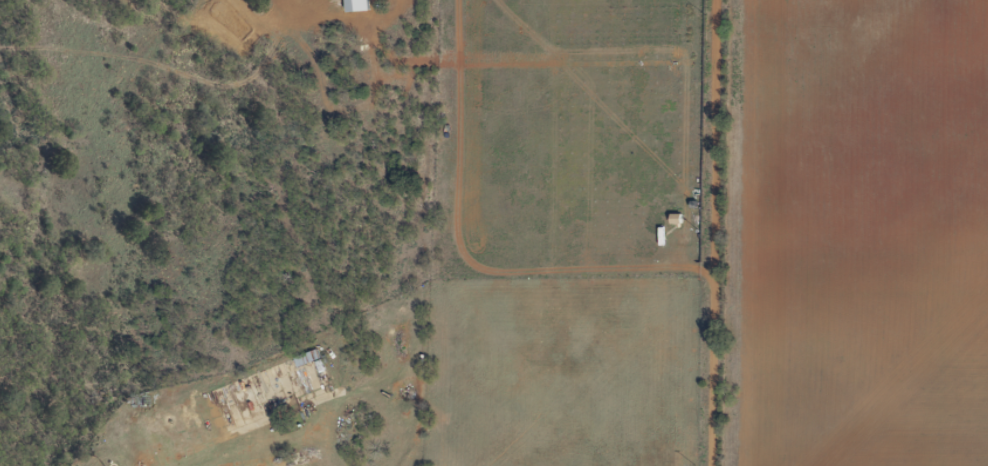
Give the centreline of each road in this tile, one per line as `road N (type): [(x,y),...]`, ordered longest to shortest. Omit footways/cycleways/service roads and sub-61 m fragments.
road 1 (residential): [(711,465),(716,0)]

